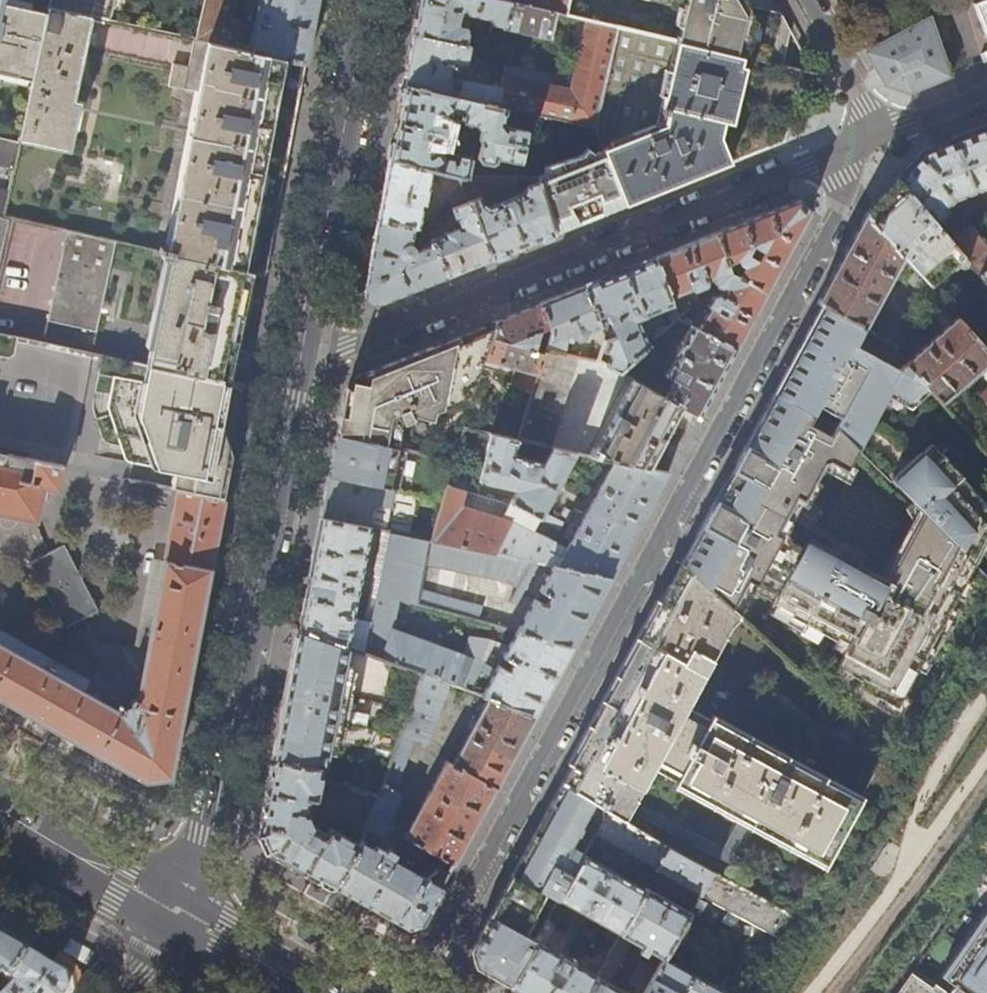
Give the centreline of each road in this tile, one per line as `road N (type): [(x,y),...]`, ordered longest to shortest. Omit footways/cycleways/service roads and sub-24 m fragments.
road 1 (residential): [(415,992),(837,214),(860,144)]
road 2 (residential): [(860,144),(302,365)]
road 3 (residential): [(178,912),(208,837),(302,365)]
road 4 (residential): [(302,365),(367,0)]
road 5 (secondary): [(0,814),(178,912)]
road 6 (secondary): [(178,912),(315,992)]
road 7 (residential): [(860,144),(863,105),(807,0)]
road 8 (residential): [(986,95),(860,144)]

